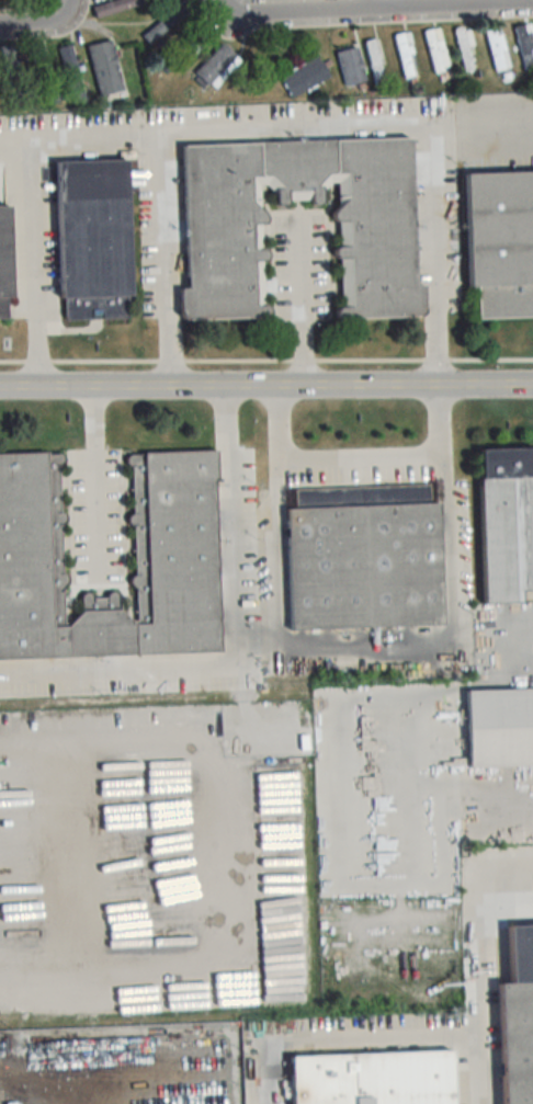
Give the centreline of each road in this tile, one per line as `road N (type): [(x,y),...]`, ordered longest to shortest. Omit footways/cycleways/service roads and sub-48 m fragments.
road 1 (tertiary): [(0,391),(532,387)]
road 2 (residential): [(228,8),(253,13),(513,0)]

